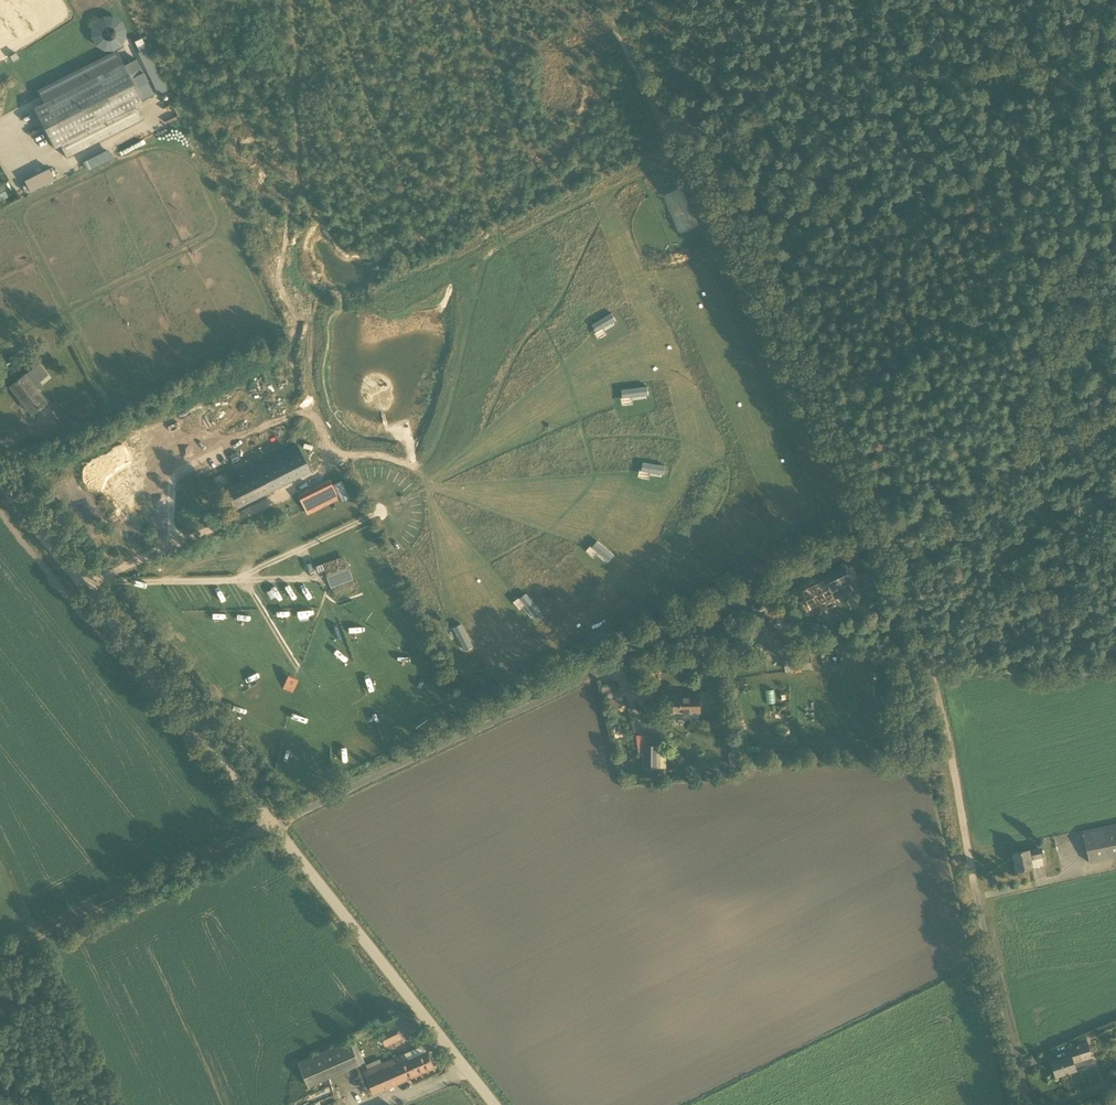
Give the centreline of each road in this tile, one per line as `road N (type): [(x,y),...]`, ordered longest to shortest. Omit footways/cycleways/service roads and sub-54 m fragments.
road 1 (unclassified): [(267,822),(569,685),(653,635),(890,533)]
road 2 (track): [(699,144),(737,203),(890,533)]
road 3 (unclassified): [(267,822),(0,488)]
road 4 (track): [(890,533),(925,647),(978,893)]
road 5 (unclassified): [(492,1104),(267,822)]
road 6 (track): [(267,822),(0,957)]
road 7 (track): [(890,533),(1115,424)]
road 8 (unclassified): [(1029,1104),(978,893)]
road 9 (track): [(612,0),(672,137),(699,144)]

